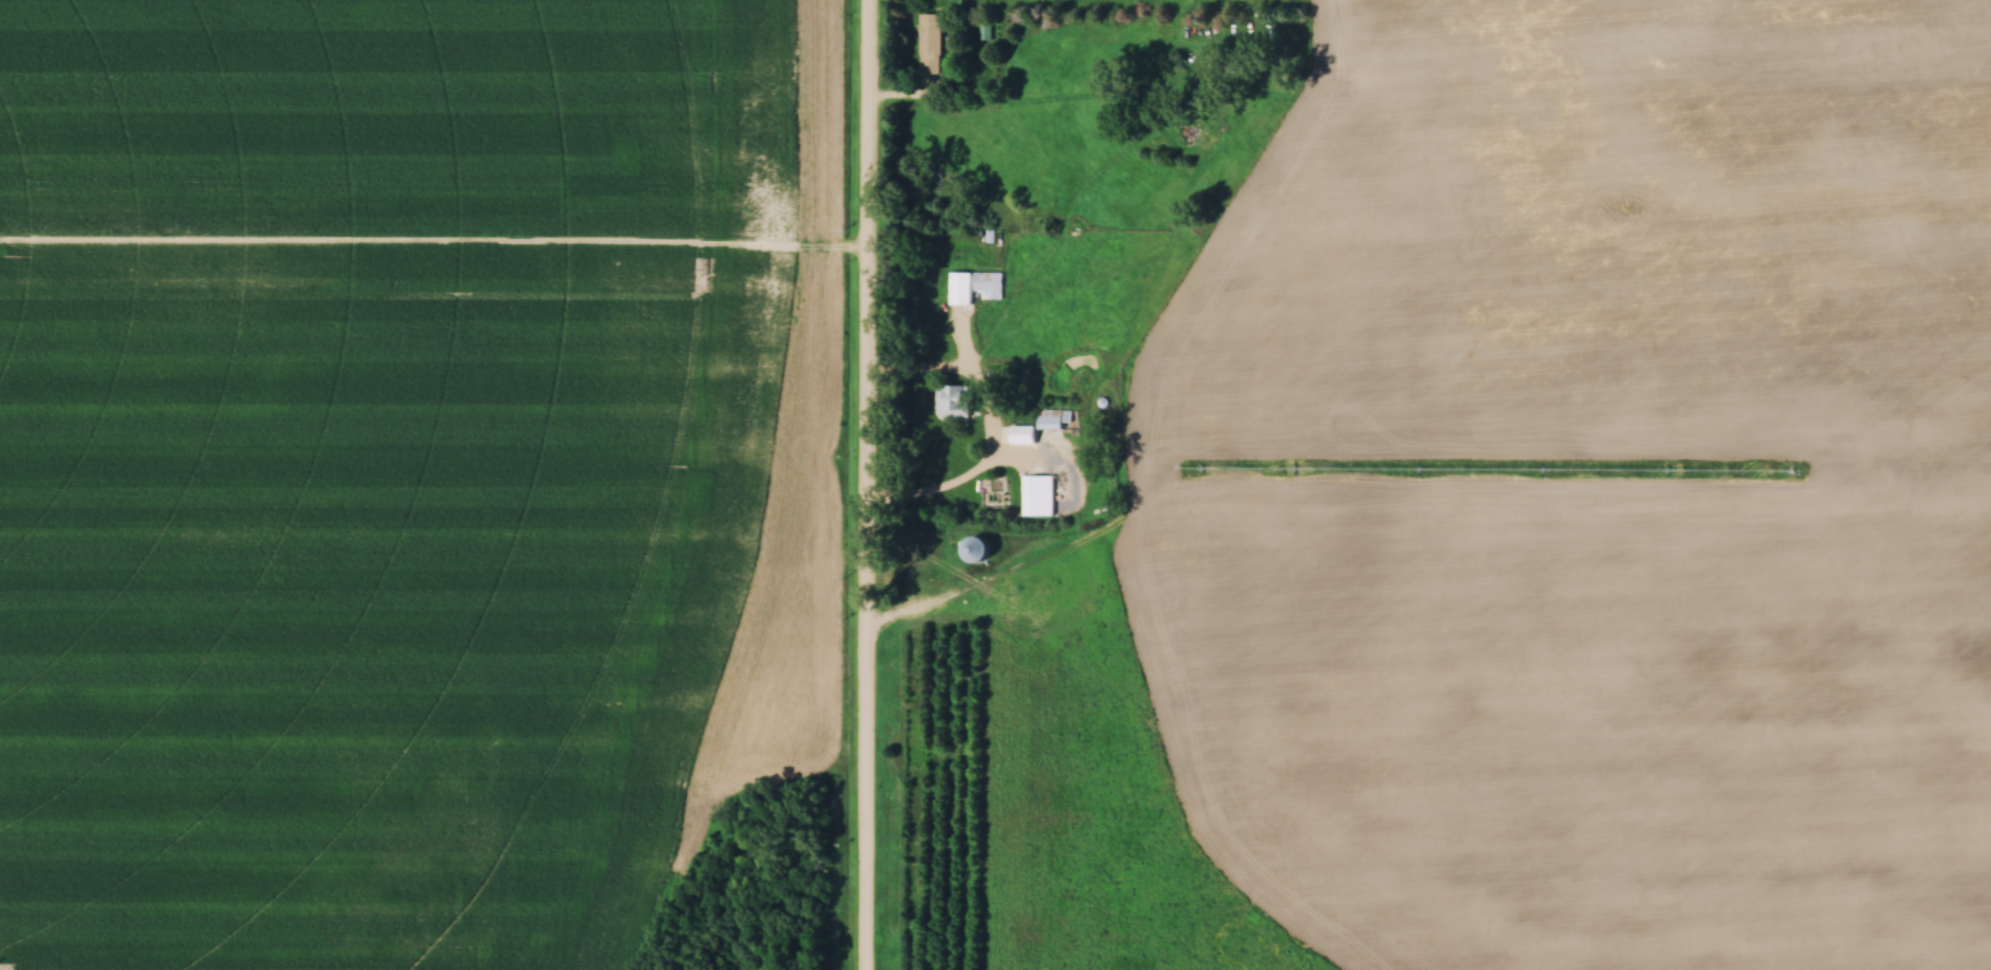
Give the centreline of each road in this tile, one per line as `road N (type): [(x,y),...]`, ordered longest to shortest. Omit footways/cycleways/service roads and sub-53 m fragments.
road 1 (residential): [(867,969),(870,0)]

